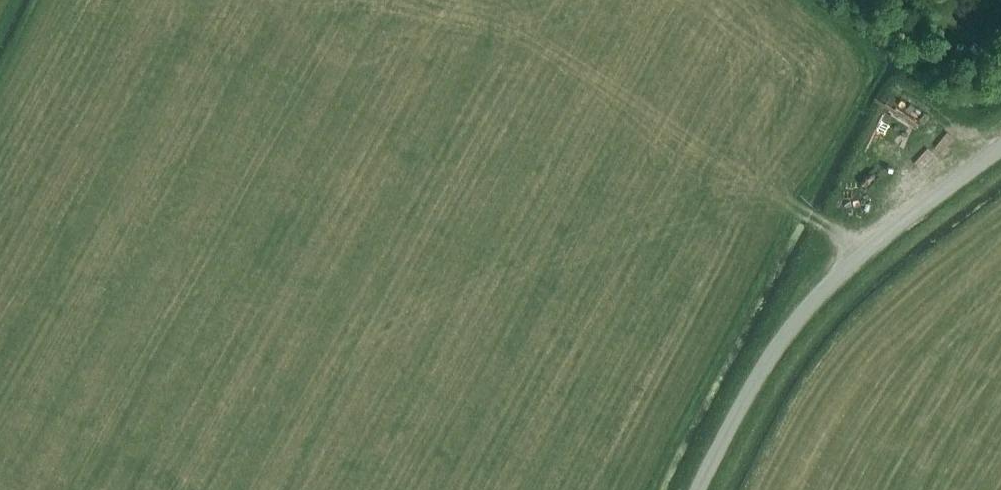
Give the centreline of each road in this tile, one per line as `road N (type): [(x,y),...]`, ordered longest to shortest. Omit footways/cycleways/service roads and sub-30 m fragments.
road 1 (unclassified): [(697,489),(782,333),(907,216),(1000,147)]

